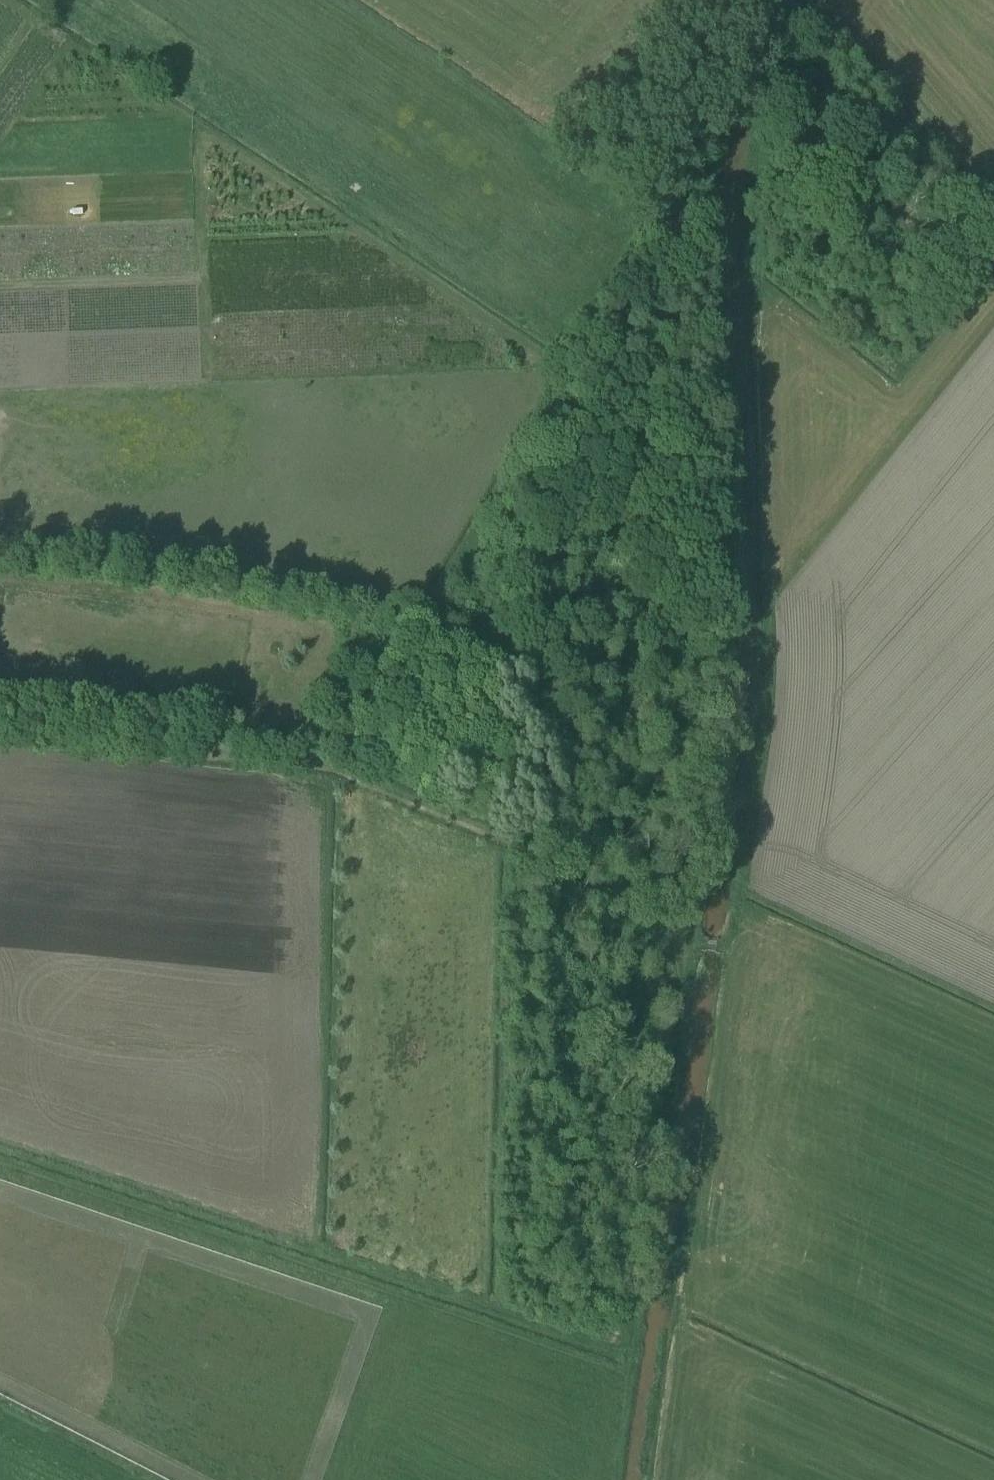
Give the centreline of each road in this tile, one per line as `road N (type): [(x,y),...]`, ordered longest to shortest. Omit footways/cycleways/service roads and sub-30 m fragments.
road 1 (track): [(750,0),(719,70),(705,160),(710,698),(685,916)]
road 2 (track): [(0,736),(348,778),(595,872),(685,916)]

